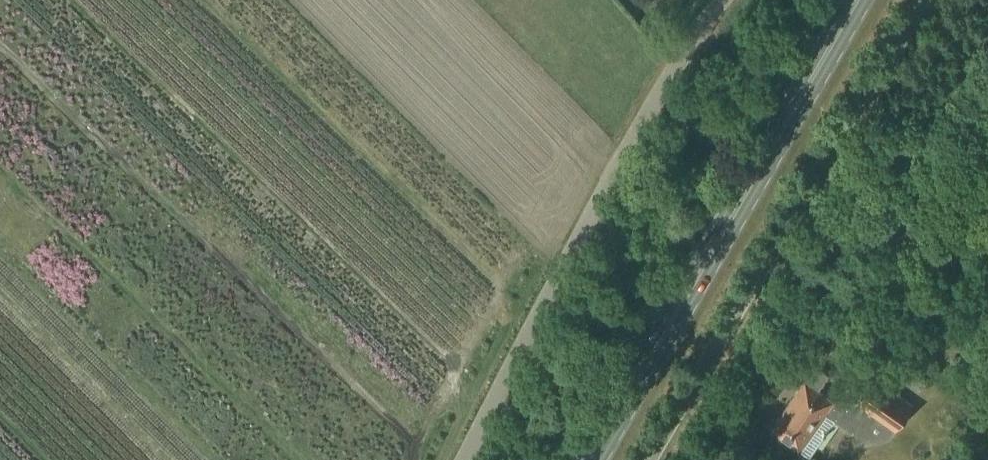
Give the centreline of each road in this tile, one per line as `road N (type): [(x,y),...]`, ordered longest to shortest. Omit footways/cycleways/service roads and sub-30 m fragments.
road 1 (primary): [(594,459),(856,0)]
road 2 (unclassified): [(466,459),(527,336),(722,0)]
road 3 (unclassified): [(786,228),(919,0)]

